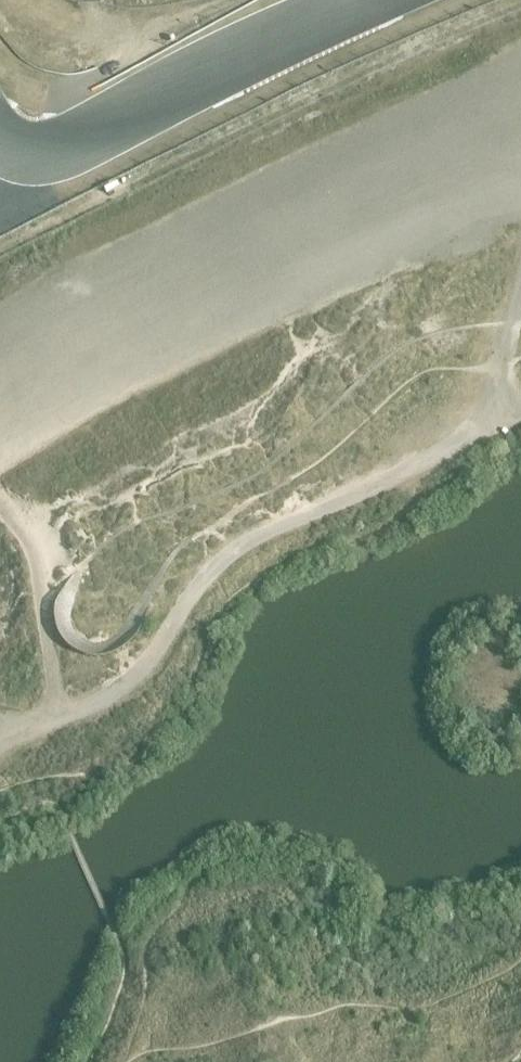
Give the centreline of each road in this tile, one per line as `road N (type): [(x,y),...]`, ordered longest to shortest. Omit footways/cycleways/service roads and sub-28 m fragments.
road 1 (track): [(0,738),(122,686),(204,577),(246,541),(520,408)]
road 2 (track): [(55,716),(34,561),(0,503)]
road 3 (track): [(507,413),(503,363),(520,293)]

